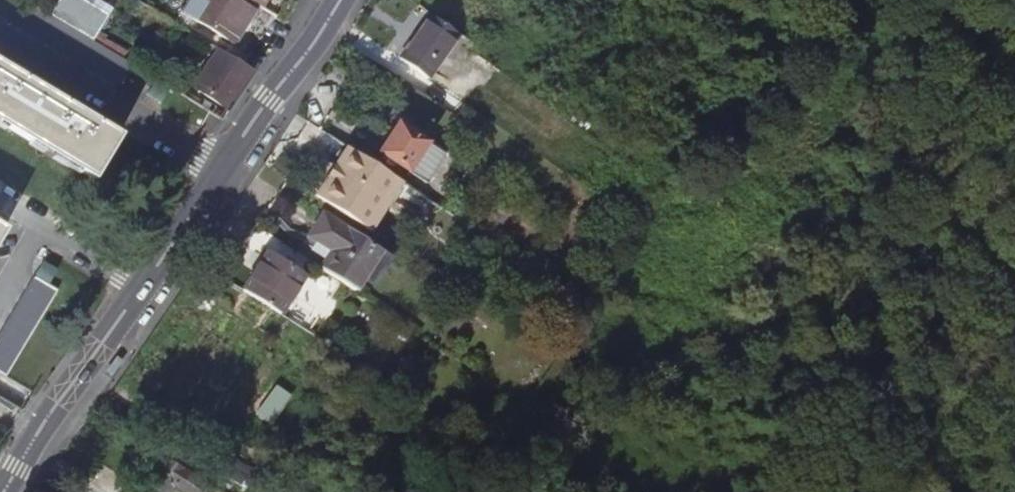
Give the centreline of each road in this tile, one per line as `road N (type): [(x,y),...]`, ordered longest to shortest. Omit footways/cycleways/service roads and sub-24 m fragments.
road 1 (residential): [(222,170),(0,33)]
road 2 (secondary): [(4,491),(144,287)]
road 3 (secondary): [(222,170),(340,0)]
road 4 (residential): [(0,201),(144,287)]
road 5 (secondary): [(144,287),(222,170)]

